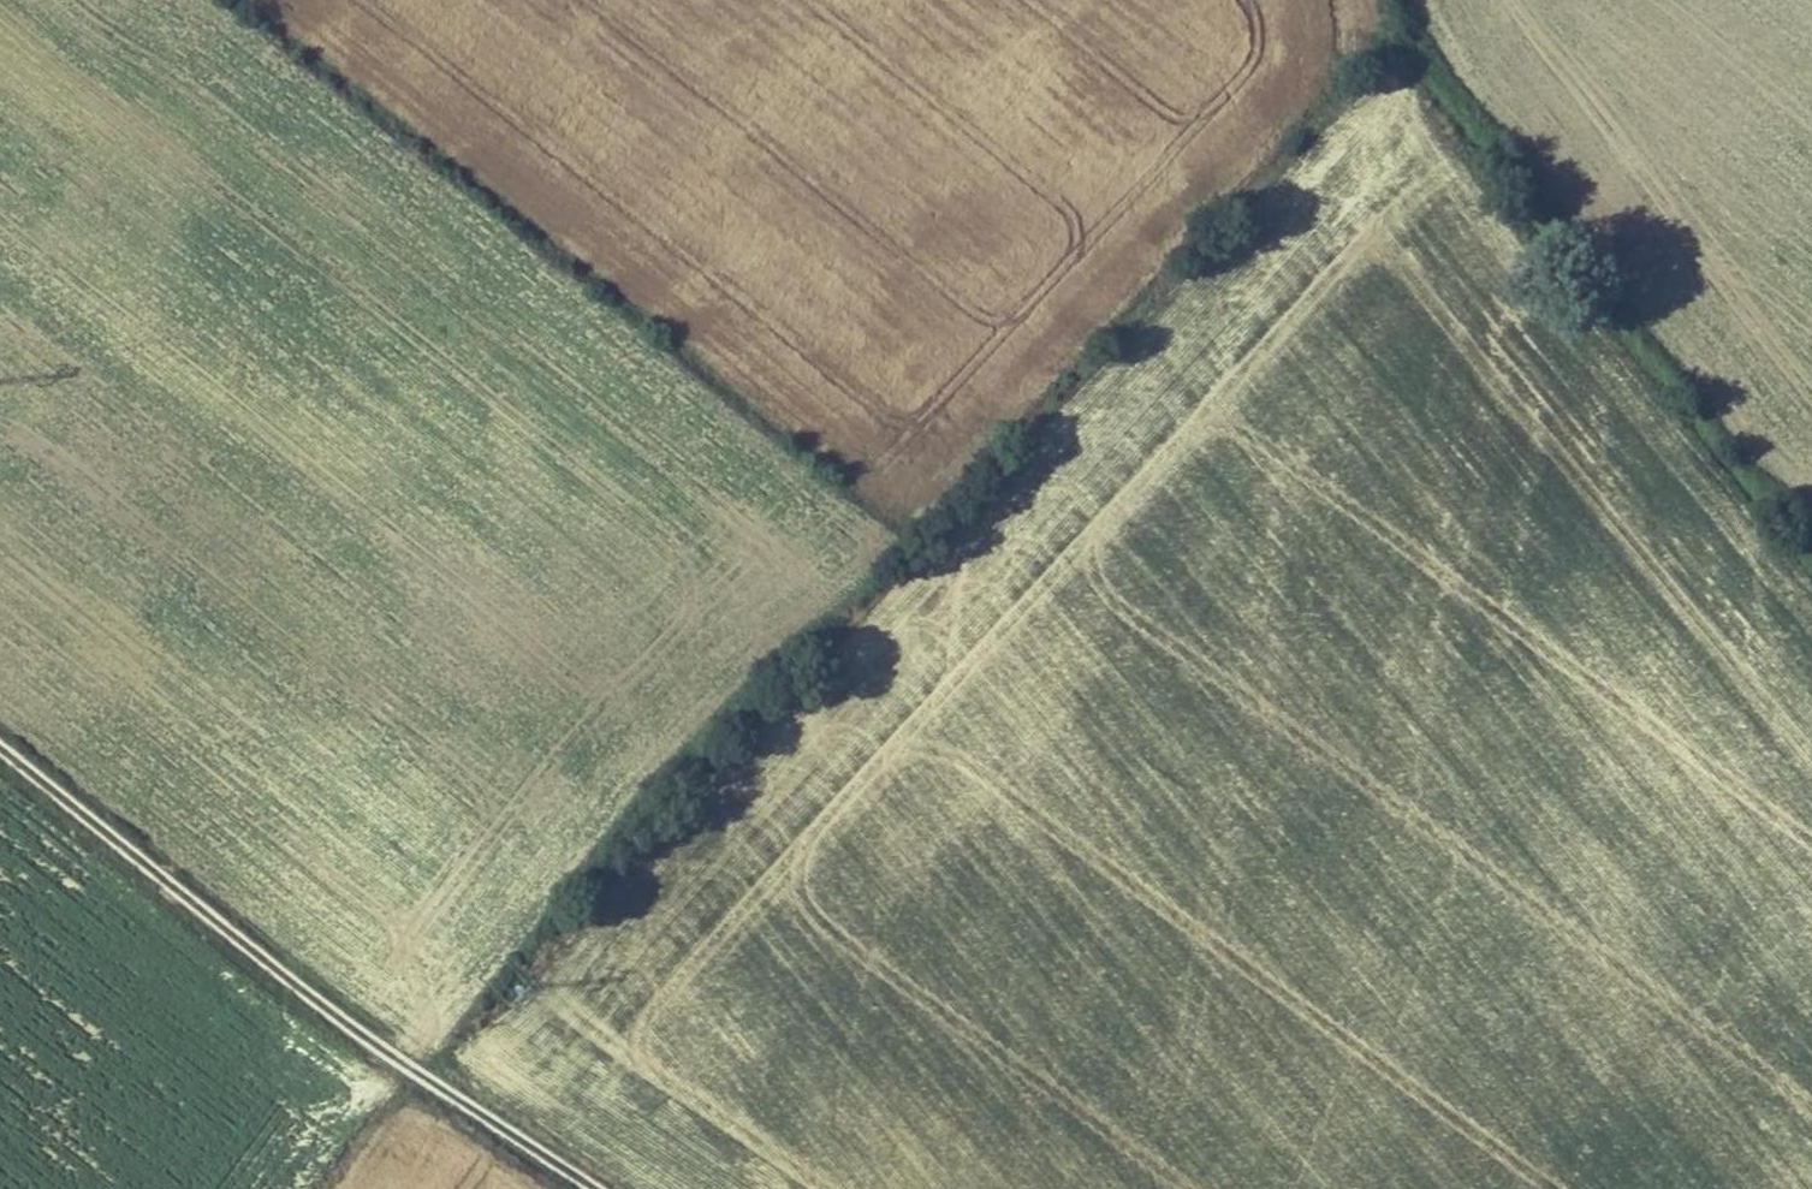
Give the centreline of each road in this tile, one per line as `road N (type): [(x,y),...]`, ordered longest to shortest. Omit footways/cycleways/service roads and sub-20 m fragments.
road 1 (unclassified): [(0,748),(277,972),(595,1188)]

